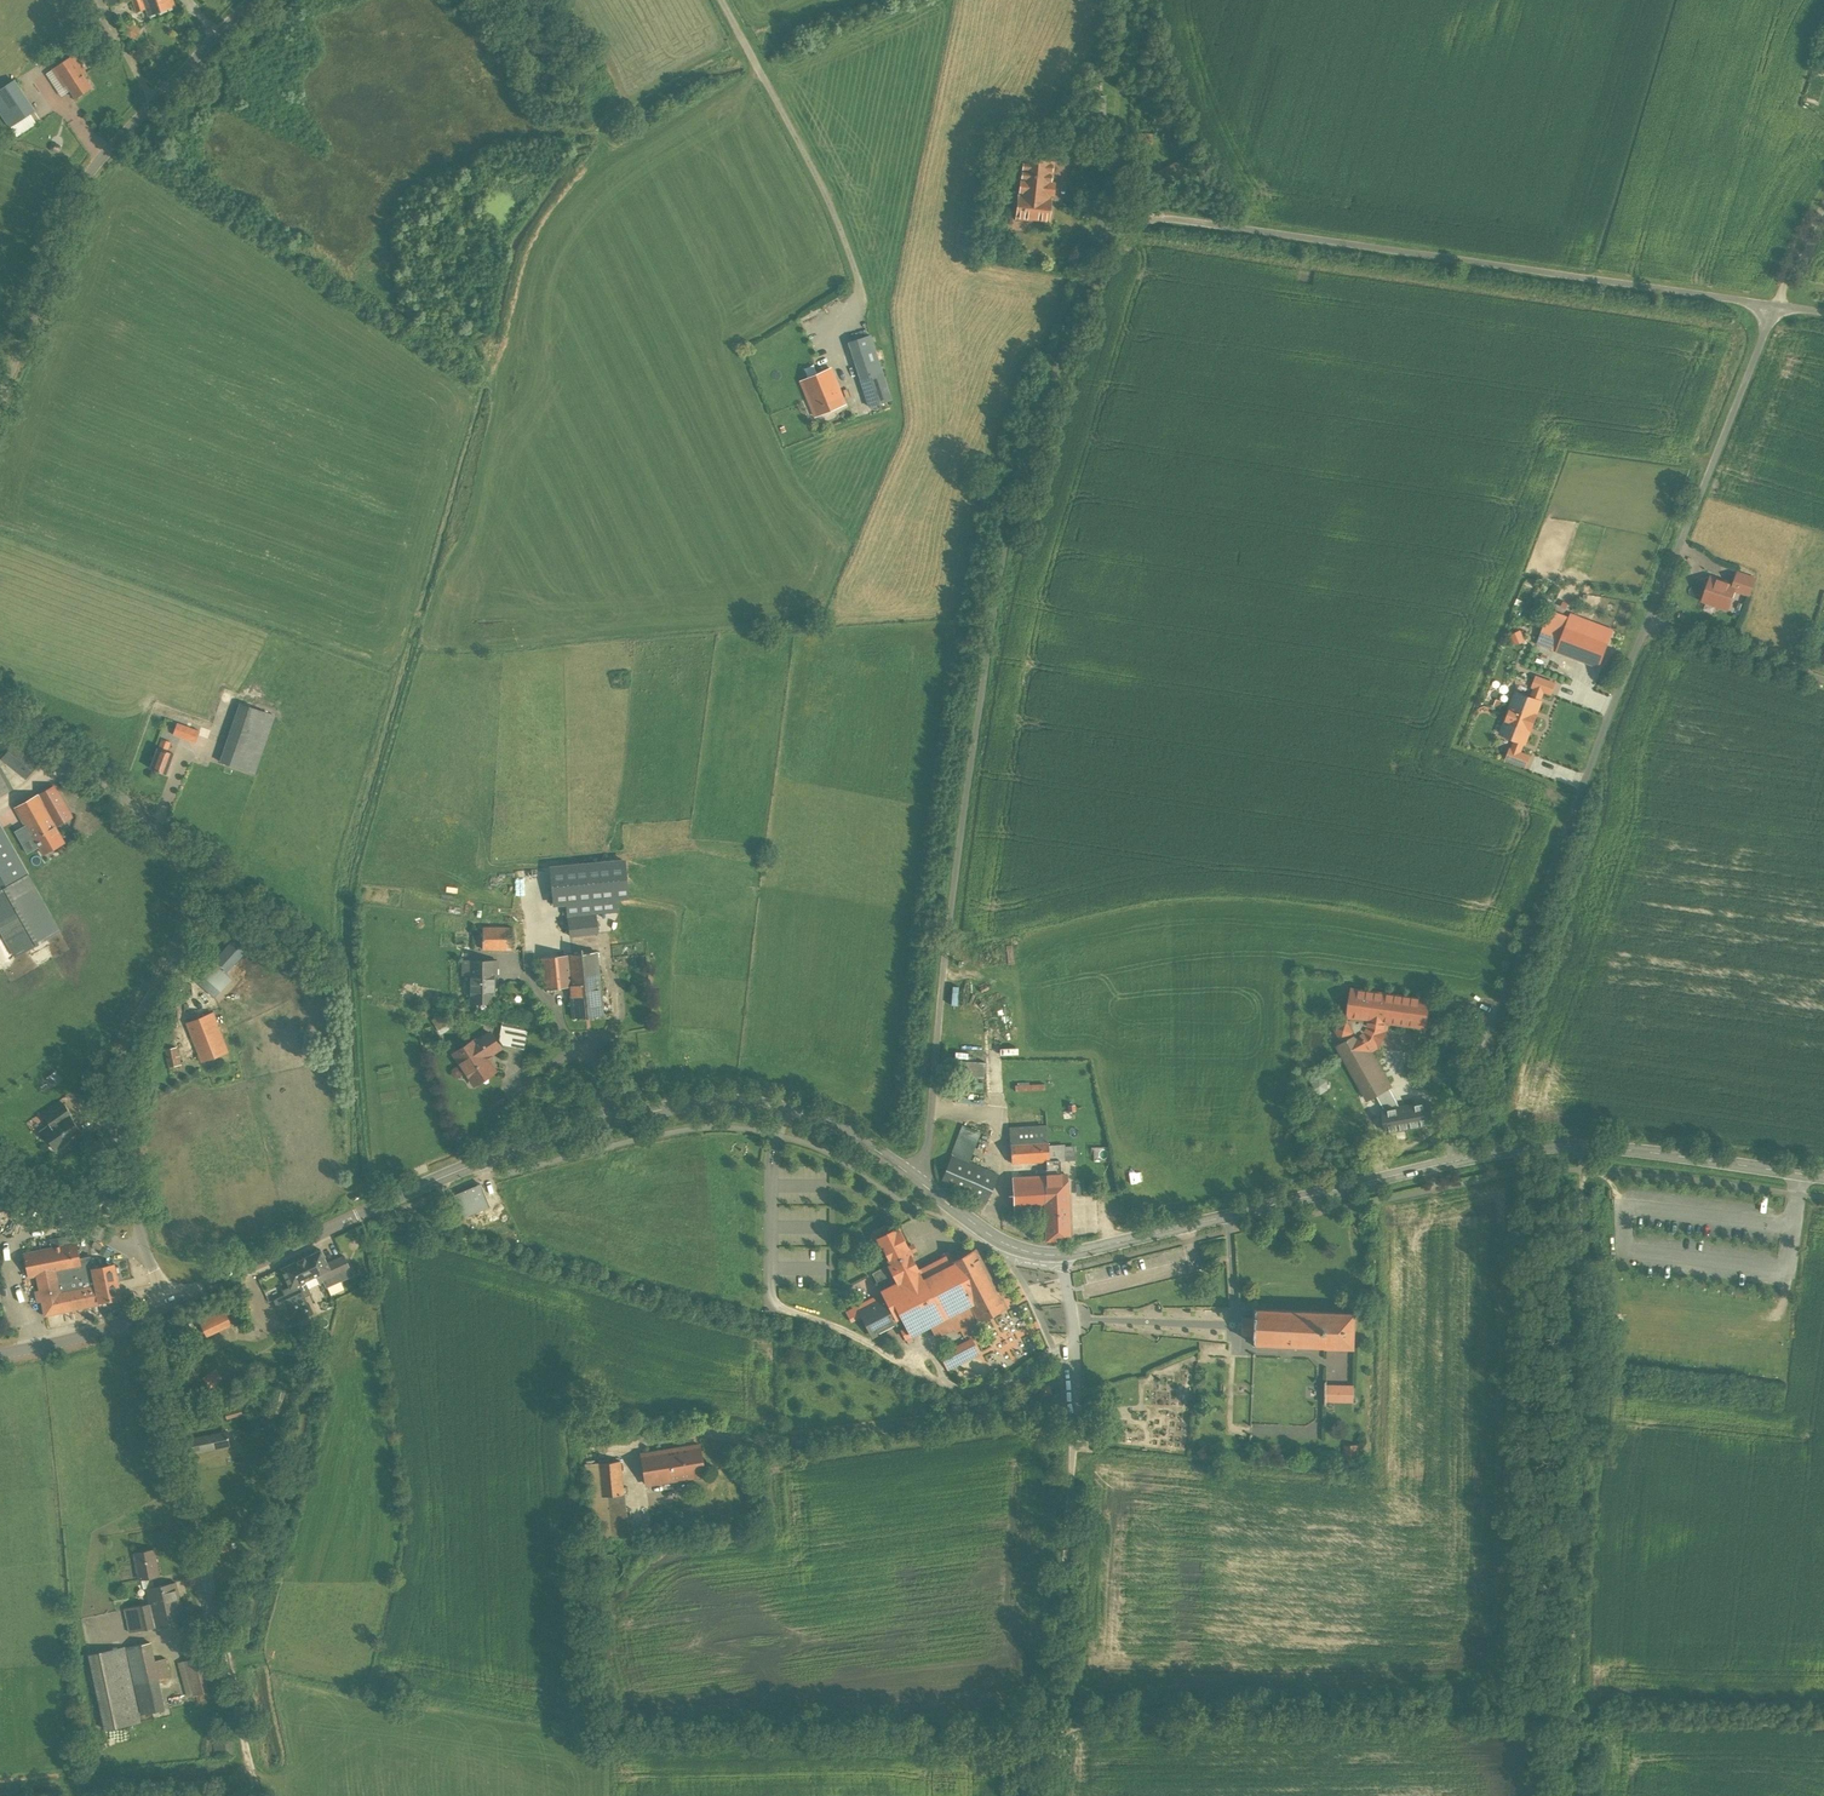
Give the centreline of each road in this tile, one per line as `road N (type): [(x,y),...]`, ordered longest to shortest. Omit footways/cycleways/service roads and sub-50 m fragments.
road 1 (unclassified): [(920,1181),(1003,573),(1105,239),(1169,219),(1204,223),(1774,303)]
road 2 (unclassified): [(1448,1162),(1774,303)]
road 3 (unclassified): [(148,1258),(115,1133),(114,1095),(135,1023),(180,952),(186,885),(169,841),(0,697)]
road 4 (secondary): [(920,1181),(833,1127),(790,1111),(716,1103),(529,1144),(357,1215)]
road 5 (secondary): [(1448,1162),(1062,1255),(1019,1249),(920,1181)]
road 6 (track): [(1582,1170),(1571,1710)]
road 7 (unclassified): [(0,408),(89,180),(258,0)]
road 8 (unclassified): [(250,1773),(163,1306)]
road 9 (secondary): [(1823,1178),(1578,1146),(1448,1162)]
road 10 (unclassified): [(861,294),(823,187),(721,0)]
road 11 (secondary): [(163,1306),(357,1215)]
road 12 (track): [(1120,176),(1119,70),(1132,0)]
road 13 (unclassified): [(148,1258),(0,1172)]
road 14 (secondary): [(0,1354),(96,1333),(163,1306)]

